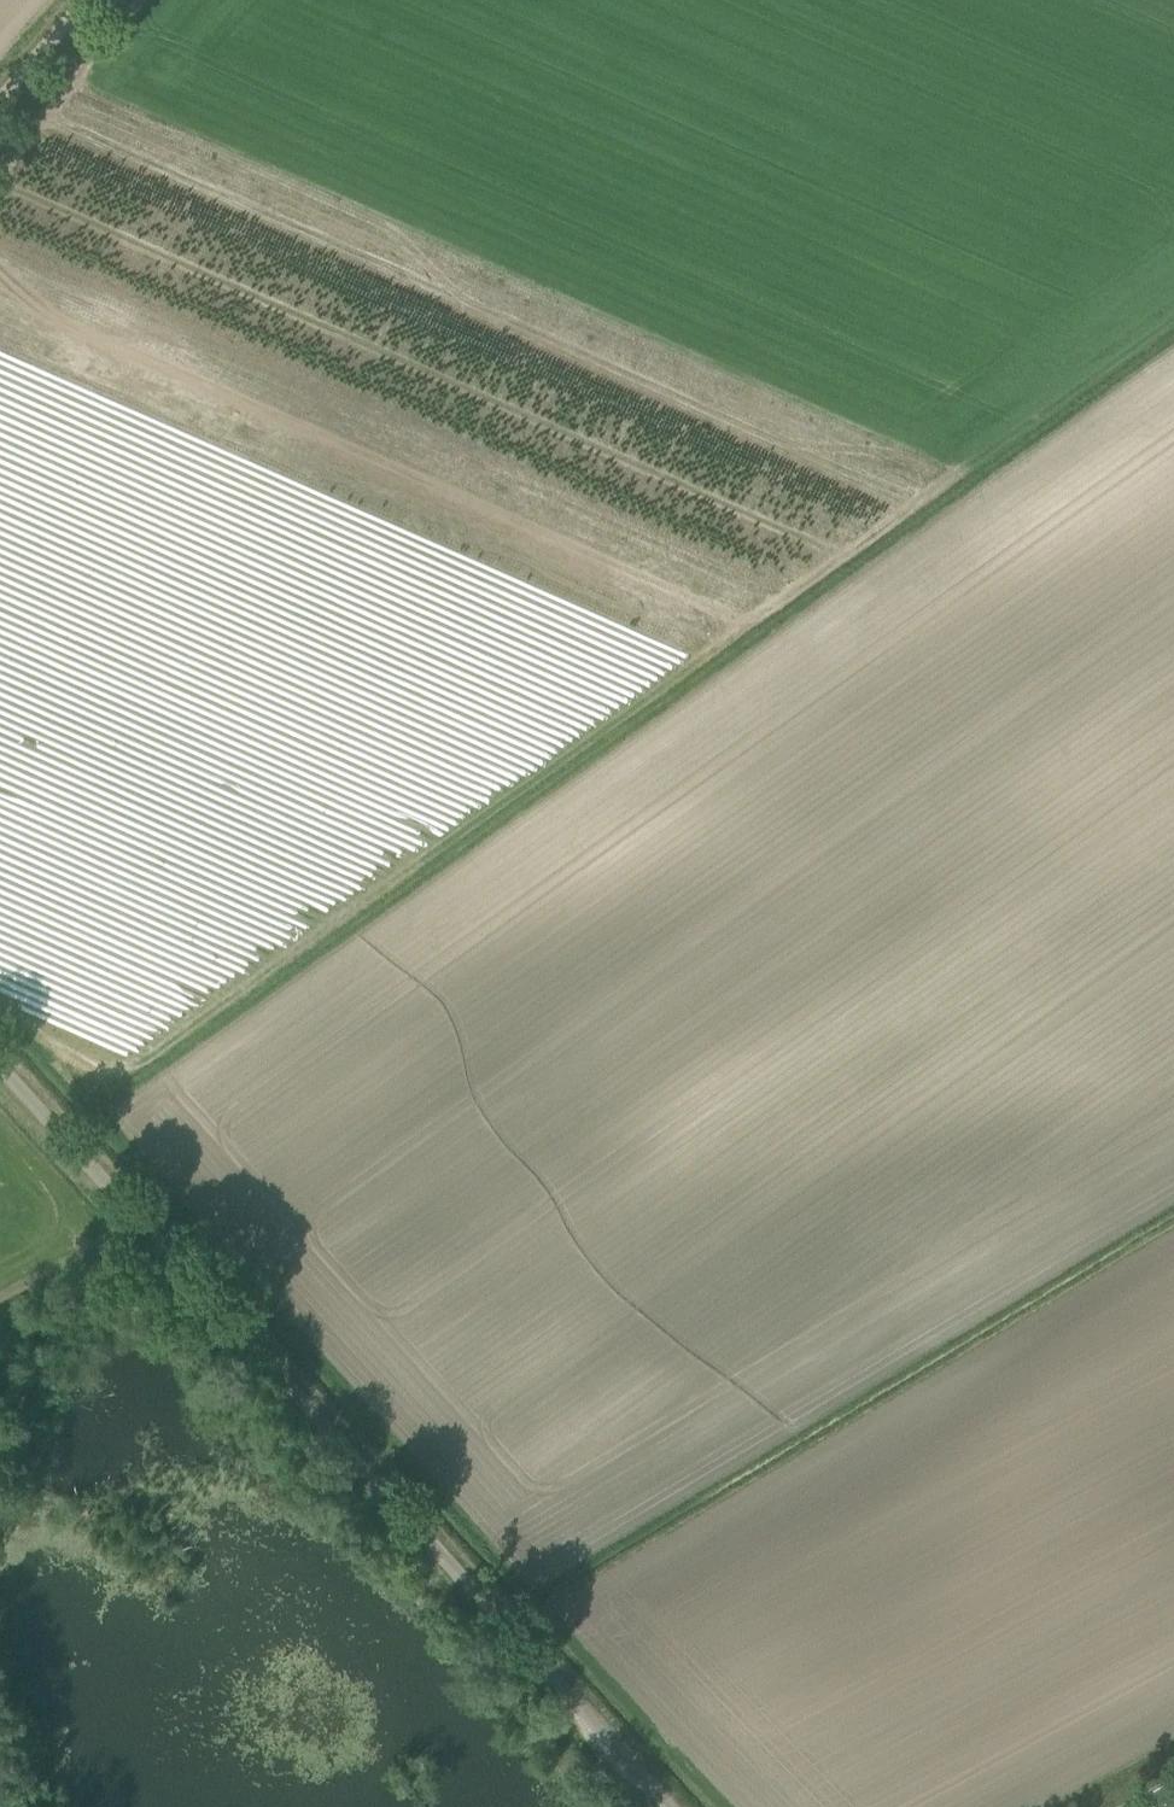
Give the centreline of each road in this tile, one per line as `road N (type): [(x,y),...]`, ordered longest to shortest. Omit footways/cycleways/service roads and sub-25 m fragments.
road 1 (unclassified): [(664,1806),(0,1070)]
road 2 (unclassified): [(0,98),(82,0)]

